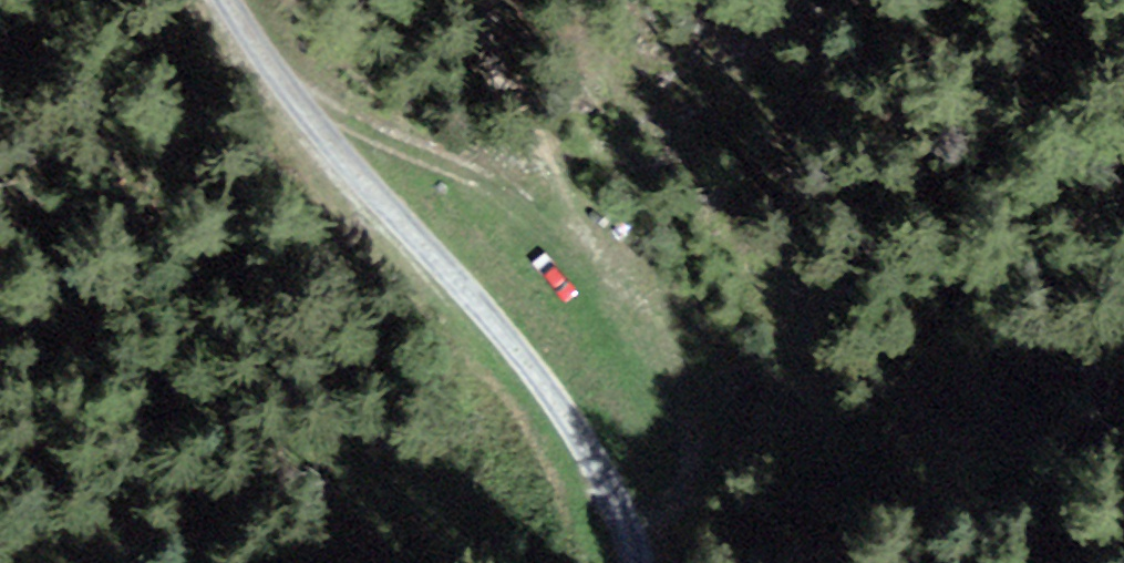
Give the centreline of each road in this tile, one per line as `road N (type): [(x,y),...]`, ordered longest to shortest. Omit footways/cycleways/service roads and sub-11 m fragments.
road 1 (track): [(226,0),(290,95),(544,383),(603,479),(639,561)]
road 2 (track): [(290,95),(492,184),(631,284),(690,347)]
road 3 (track): [(639,561),(704,458),(690,347)]

